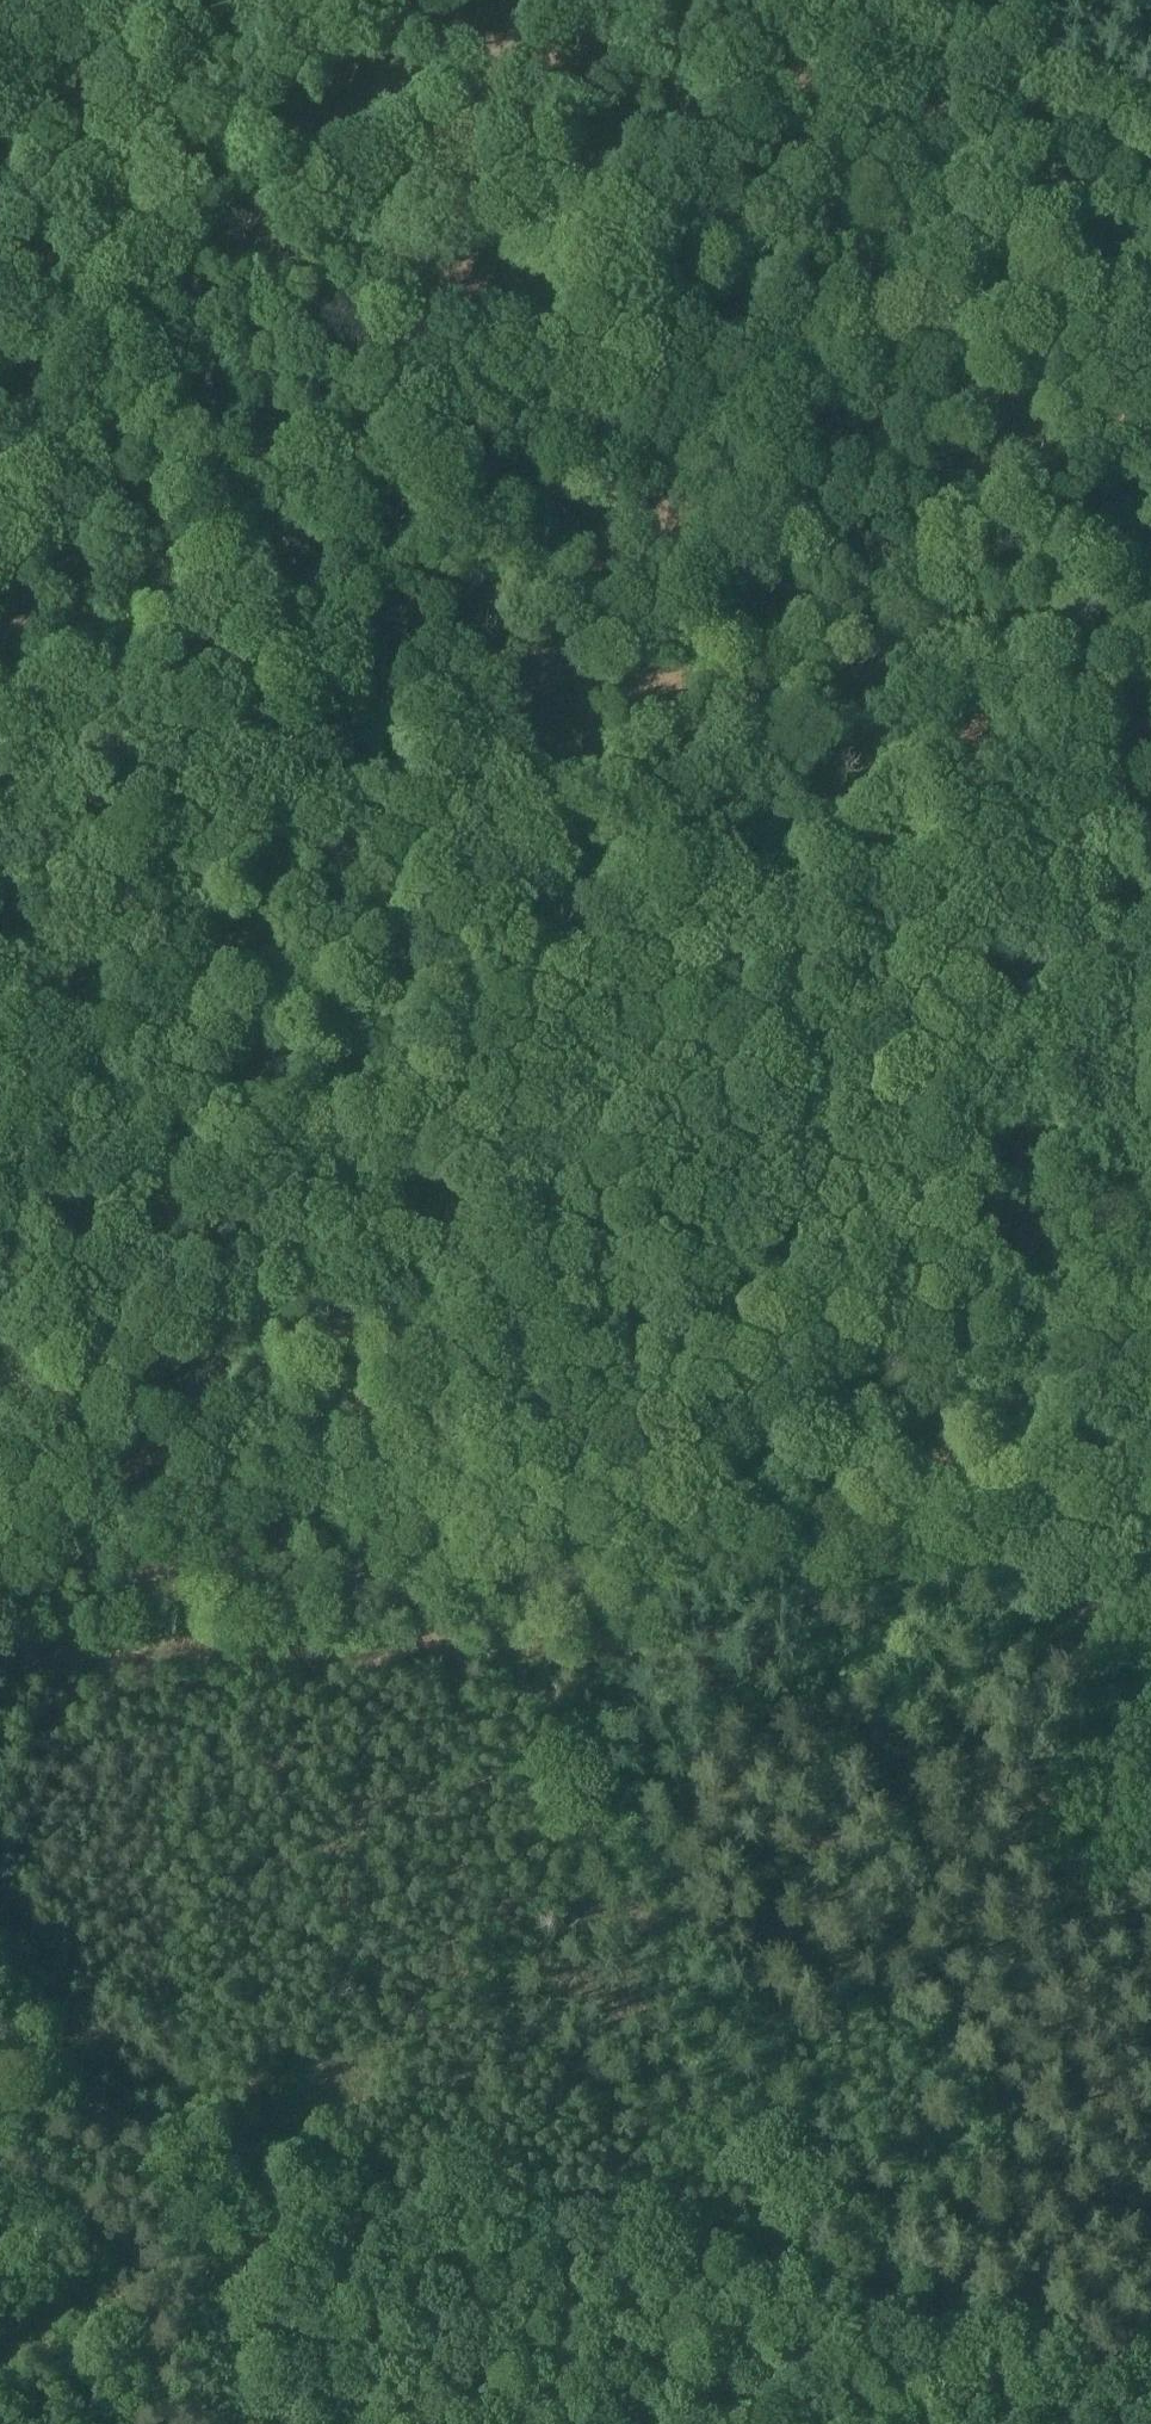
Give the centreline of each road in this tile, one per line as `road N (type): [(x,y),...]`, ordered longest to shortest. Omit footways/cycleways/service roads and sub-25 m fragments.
road 1 (track): [(0,1579),(48,1572),(807,1591),(1085,1527),(1150,1525)]
road 2 (track): [(1150,2339),(143,2126)]
road 3 (track): [(277,2423),(143,2126)]
road 4 (track): [(143,2126),(13,2095)]

